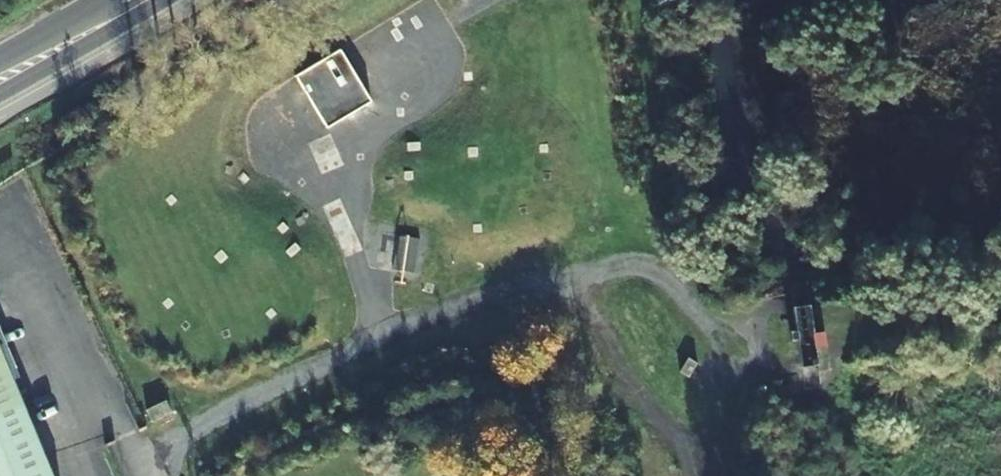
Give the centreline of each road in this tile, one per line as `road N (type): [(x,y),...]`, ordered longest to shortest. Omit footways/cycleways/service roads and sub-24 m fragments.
road 1 (track): [(472,0),(447,15),(347,196),(355,340),(210,414)]
road 2 (track): [(646,475),(570,0)]
road 3 (track): [(355,340),(521,290),(628,358)]
road 4 (primary): [(127,0),(0,78)]
road 5 (track): [(865,359),(1000,394)]

